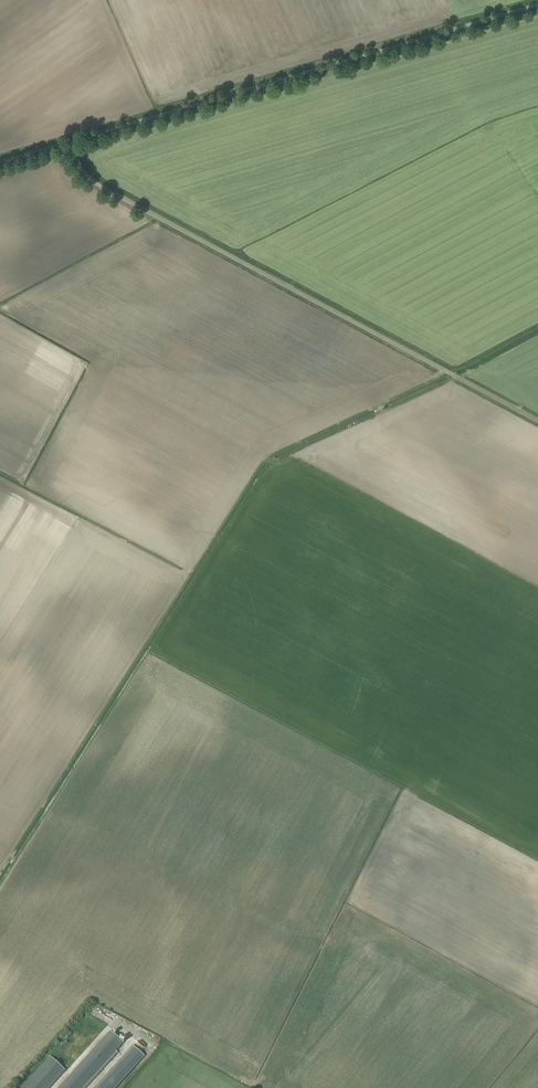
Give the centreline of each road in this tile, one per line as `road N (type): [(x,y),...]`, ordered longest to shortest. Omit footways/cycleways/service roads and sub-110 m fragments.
road 1 (unclassified): [(537,421),(93,180),(69,142)]
road 2 (unclassified): [(69,142),(537,2)]
road 3 (track): [(537,602),(267,460)]

